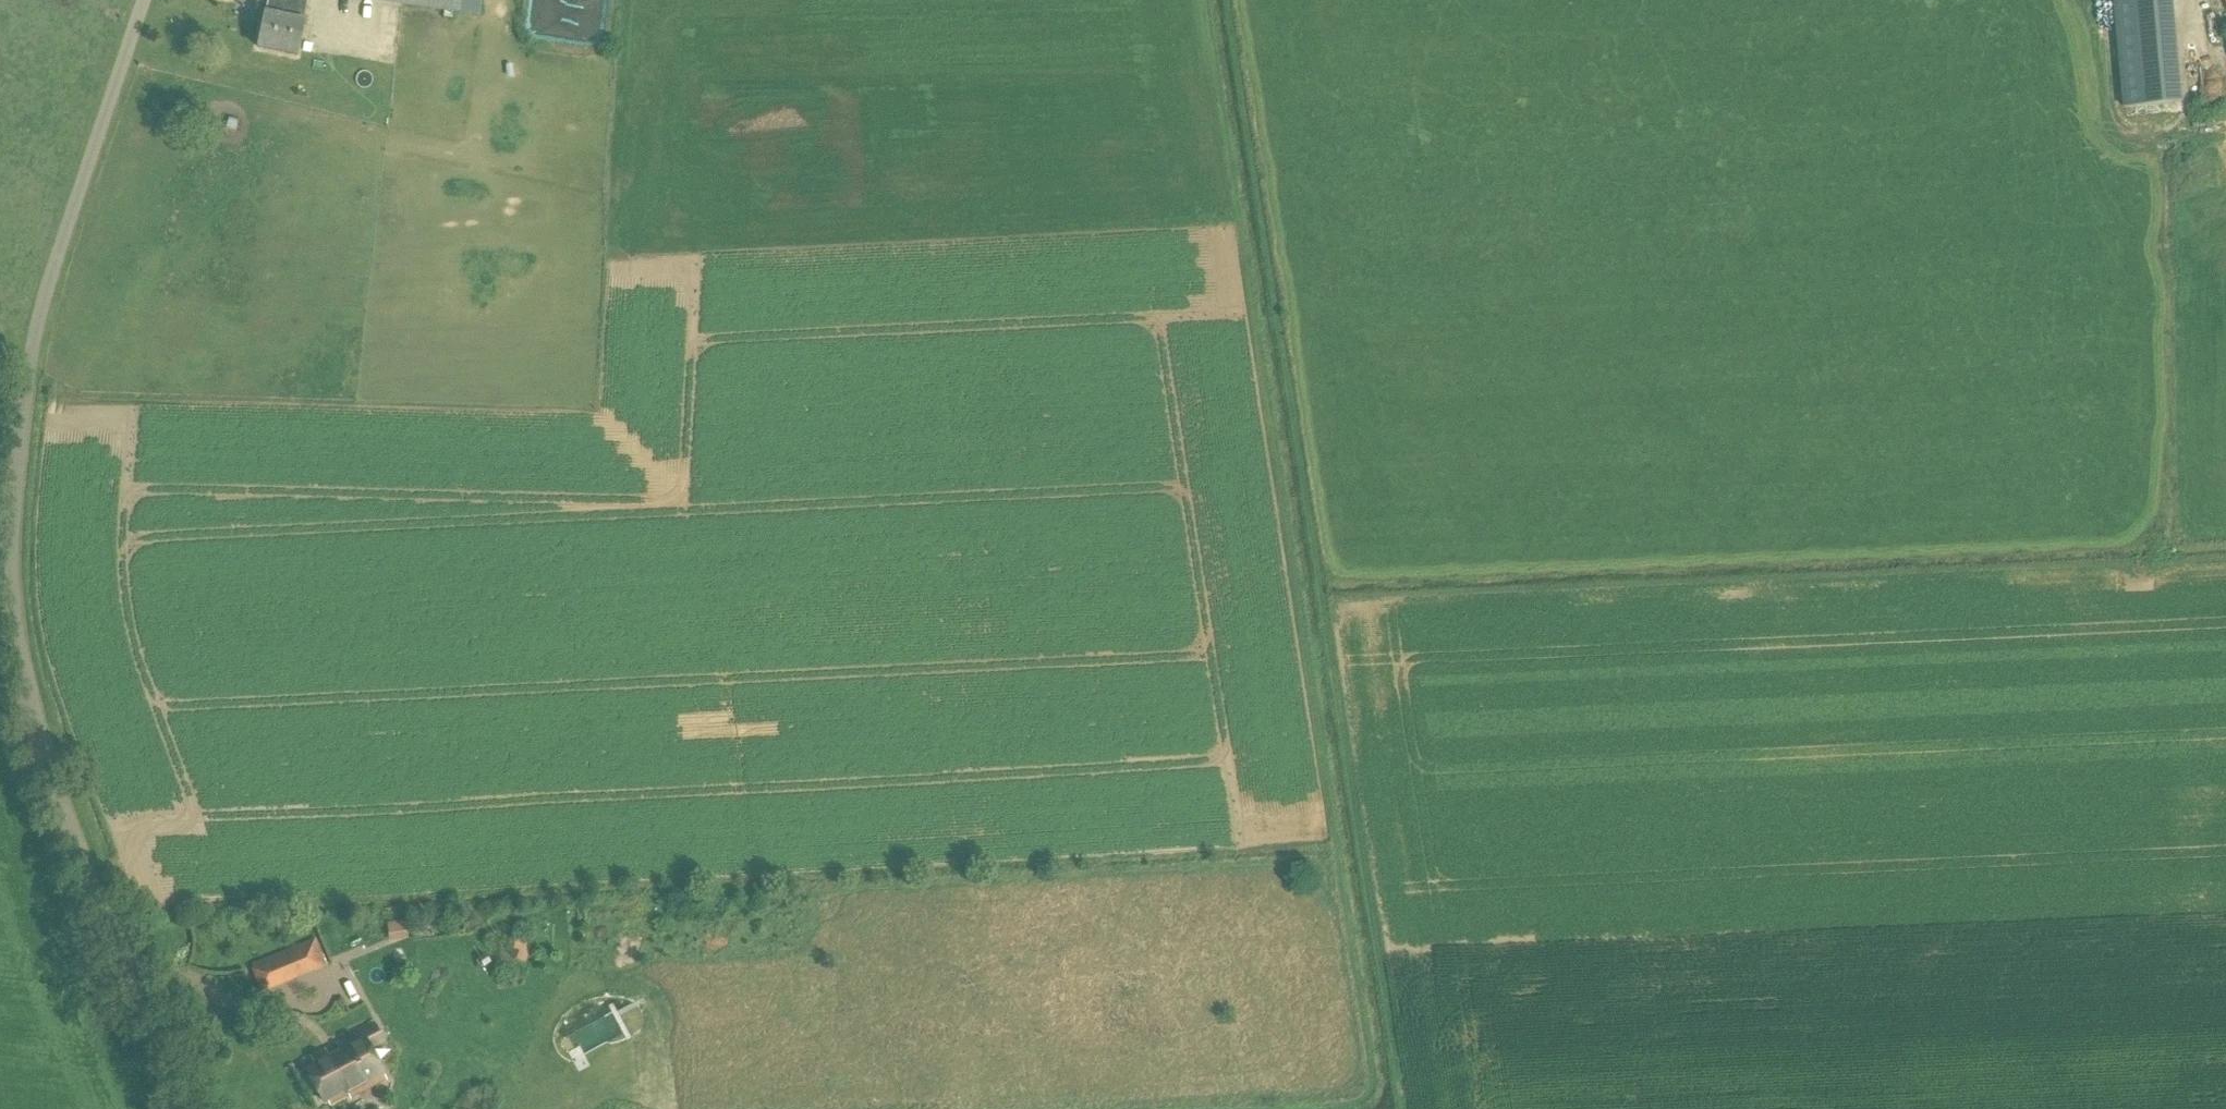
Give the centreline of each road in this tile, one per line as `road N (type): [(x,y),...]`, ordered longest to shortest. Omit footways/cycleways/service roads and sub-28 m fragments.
road 1 (unclassified): [(170,1108),(105,936),(34,706),(15,635),(11,552),(26,378),(145,0)]

